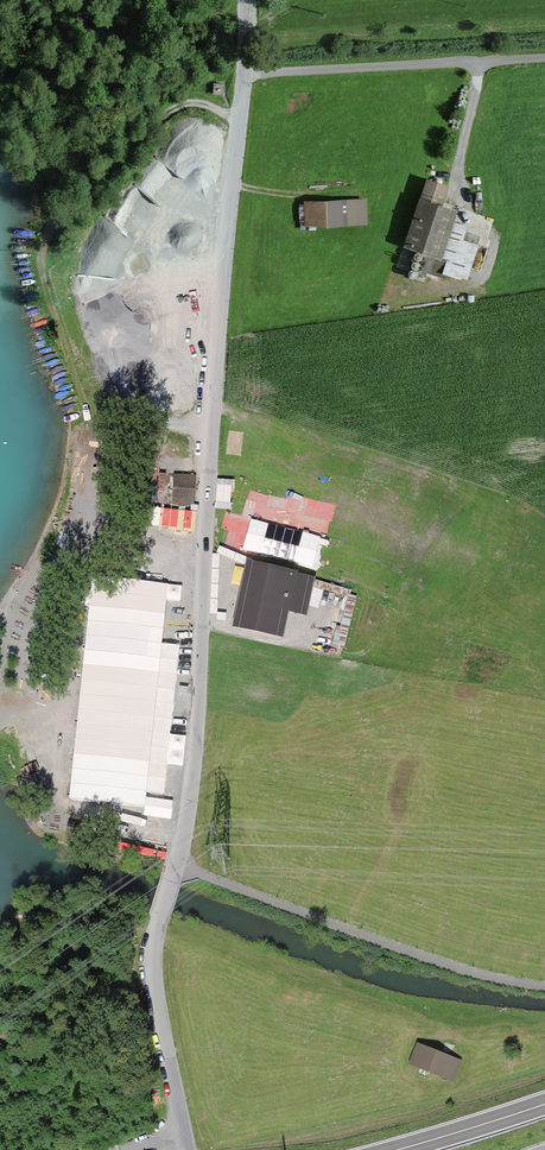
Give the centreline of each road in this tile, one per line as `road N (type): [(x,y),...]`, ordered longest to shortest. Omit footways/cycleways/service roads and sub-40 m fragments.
road 1 (unclassified): [(244,0),(189,762),(173,863)]
road 2 (track): [(237,114),(176,106),(157,117),(53,224),(46,242),(54,308),(93,411)]
road 3 (unclassified): [(544,984),(471,971),(173,863)]
road 4 (unclassified): [(173,863),(155,933),(158,1002),(185,1149)]
road 5 (trunk): [(544,1103),(405,1149)]

